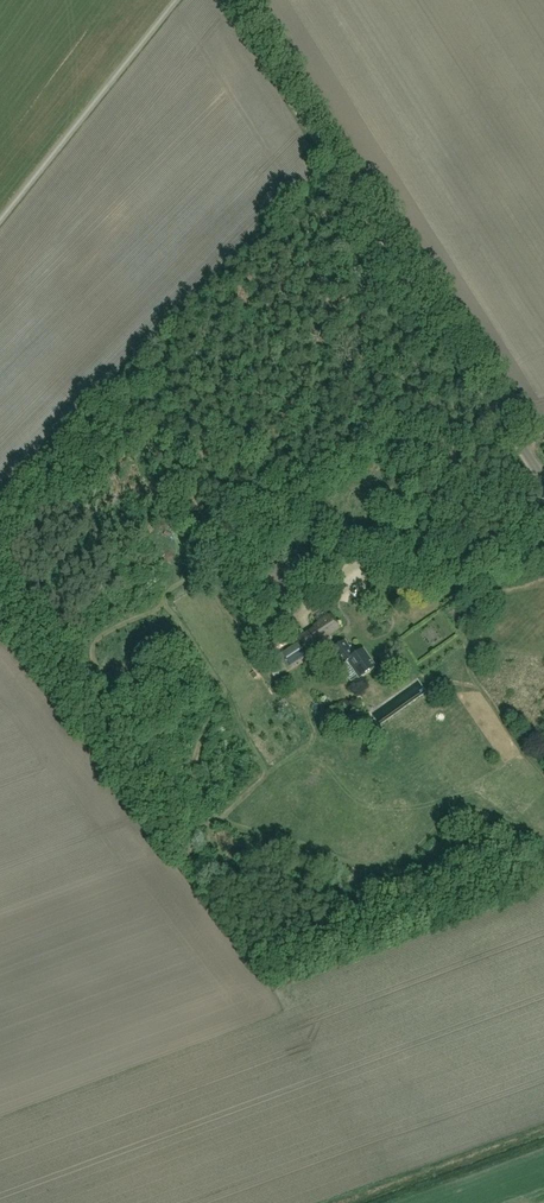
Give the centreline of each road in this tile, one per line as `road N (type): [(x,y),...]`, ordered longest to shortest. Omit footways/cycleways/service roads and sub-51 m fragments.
road 1 (unclassified): [(543,480),(233,0)]

